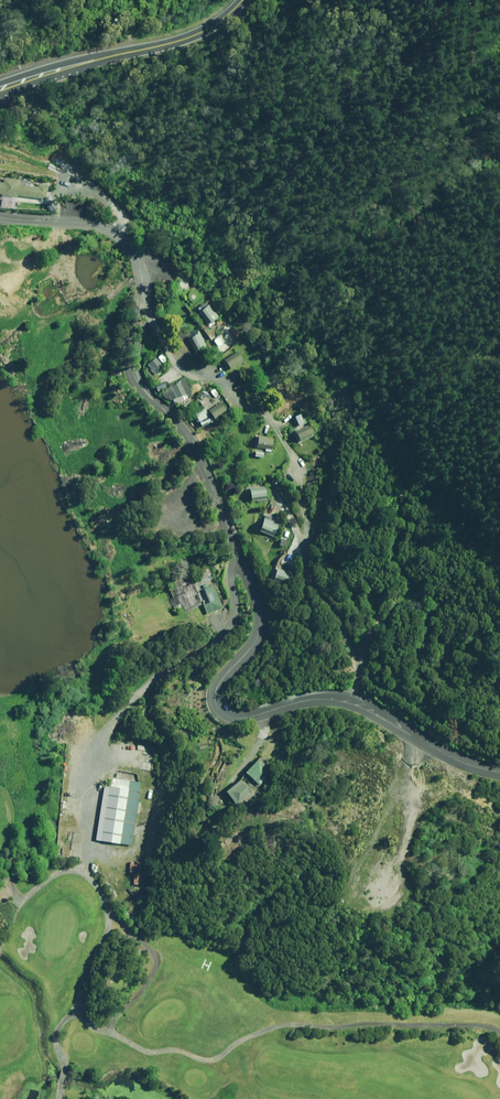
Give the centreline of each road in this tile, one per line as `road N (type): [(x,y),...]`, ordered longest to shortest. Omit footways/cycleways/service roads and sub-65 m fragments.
road 1 (unclassified): [(0,217),(95,225),(132,252),(140,282),(130,376),(187,436),(261,618),(258,639),(215,695),(228,719),(332,701),(499,774)]
road 2 (track): [(239,556),(228,631),(143,684),(82,741),(85,873),(49,878),(0,953)]
road 3 (secondary): [(0,91),(186,39),(242,0)]

